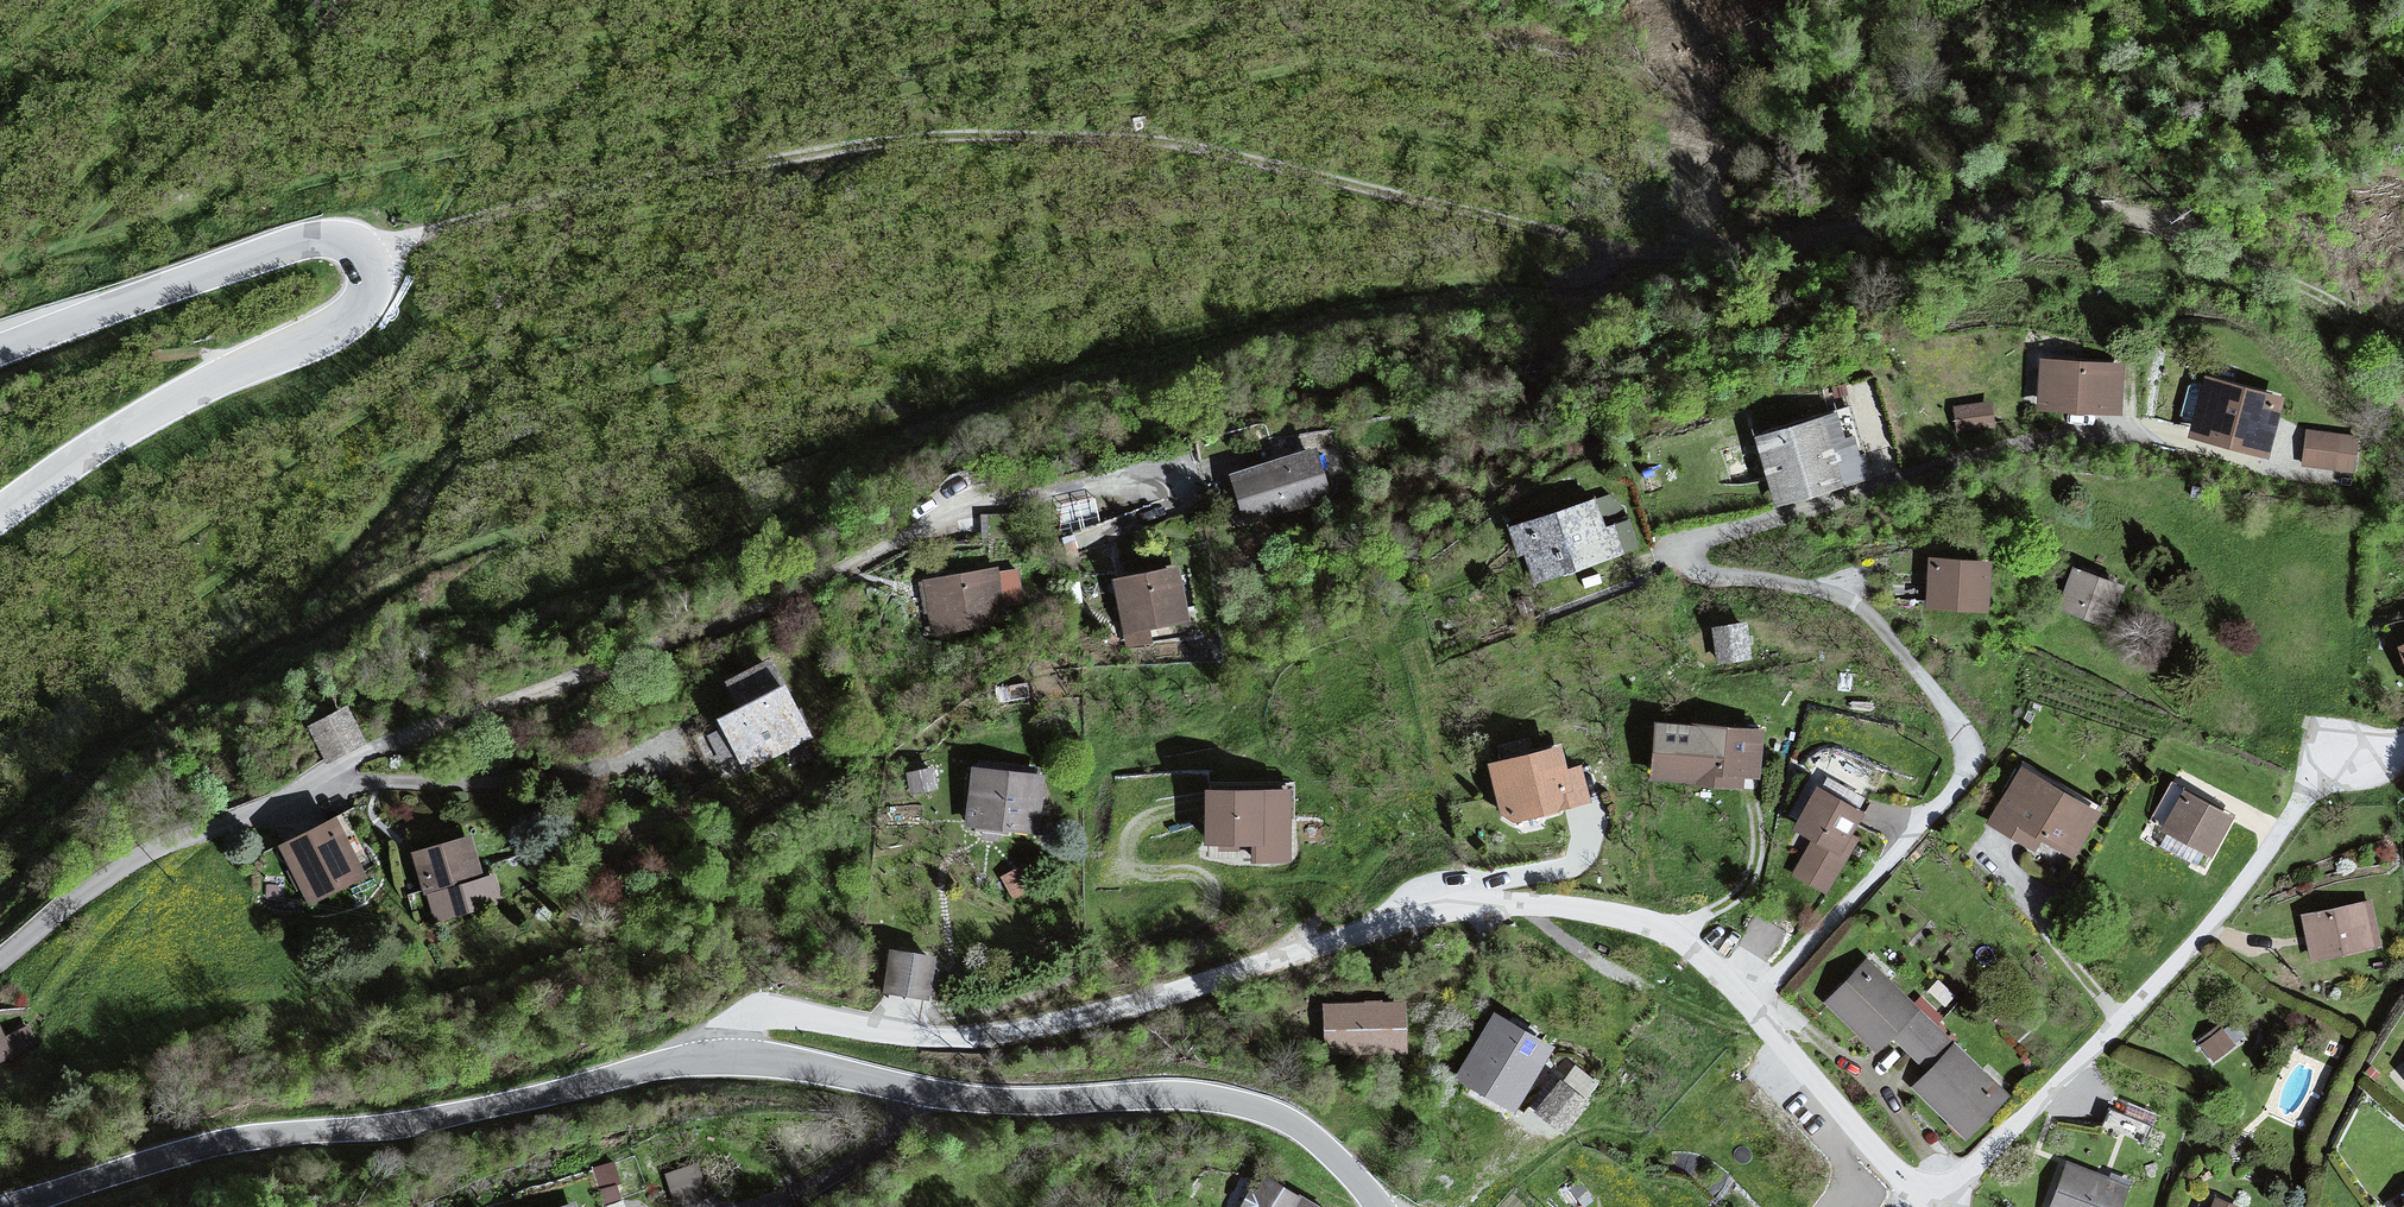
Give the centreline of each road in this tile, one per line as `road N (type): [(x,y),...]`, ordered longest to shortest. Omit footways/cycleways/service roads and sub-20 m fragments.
road 1 (track): [(2403,339),(2221,248),(2113,213),(2001,211),(1640,249),(1144,139),(986,134),(875,142),(562,199),(429,231),(364,258)]
road 2 (residential): [(1749,1004),(1942,803),(1964,750),(1939,695),(1872,613),(1820,588),(1700,568),(1689,547),(1742,523),(2009,446),(2094,434),(2172,436)]
road 3 (residential): [(1749,1004),(1704,958),(1652,926),(1598,911),(1499,905),(1412,918),(1178,992),(1015,1030),(922,1036),(778,1014),(754,1018),(731,1036),(729,1059)]
road 4 (unclassified): [(0,513),(146,415),(347,320),(365,297),(367,269),(356,249),(313,240),(0,350)]
road 5 (unclassified): [(729,1059),(645,1067),(404,1124),(225,1141),(8,1206)]
road 6 (residential): [(321,777),(967,524)]
road 7 (unclassified): [(1379,1206),(1312,1137),(1240,1103),(1173,1094),(963,1098),(729,1059)]
road 8 (residential): [(1937,1206),(2195,943),(2308,792),(2403,745)]
road 9 (residential): [(0,955),(114,871),(321,777)]
road 10 (residential): [(1937,1206),(1749,1004)]
road 11 (residential): [(321,777),(594,789)]
road 12 (track): [(1988,854),(2120,1020)]
road 13 (track): [(1750,800),(1751,876),(1677,938)]

